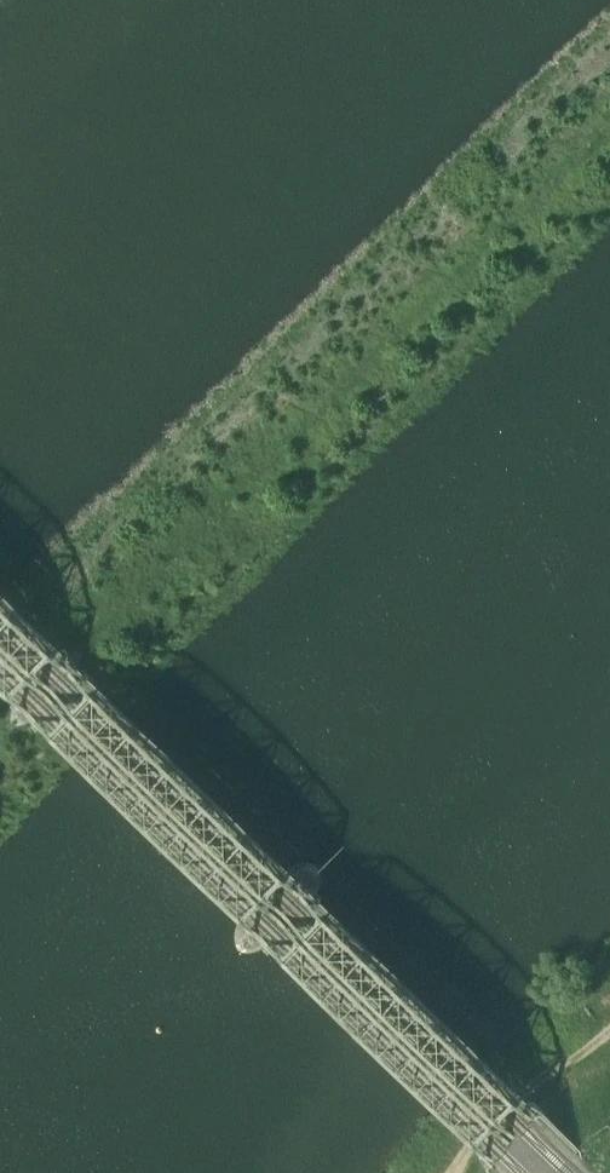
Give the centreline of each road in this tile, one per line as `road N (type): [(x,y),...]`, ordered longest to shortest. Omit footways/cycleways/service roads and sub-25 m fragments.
road 1 (track): [(609,1037),(539,1093),(466,1172)]

